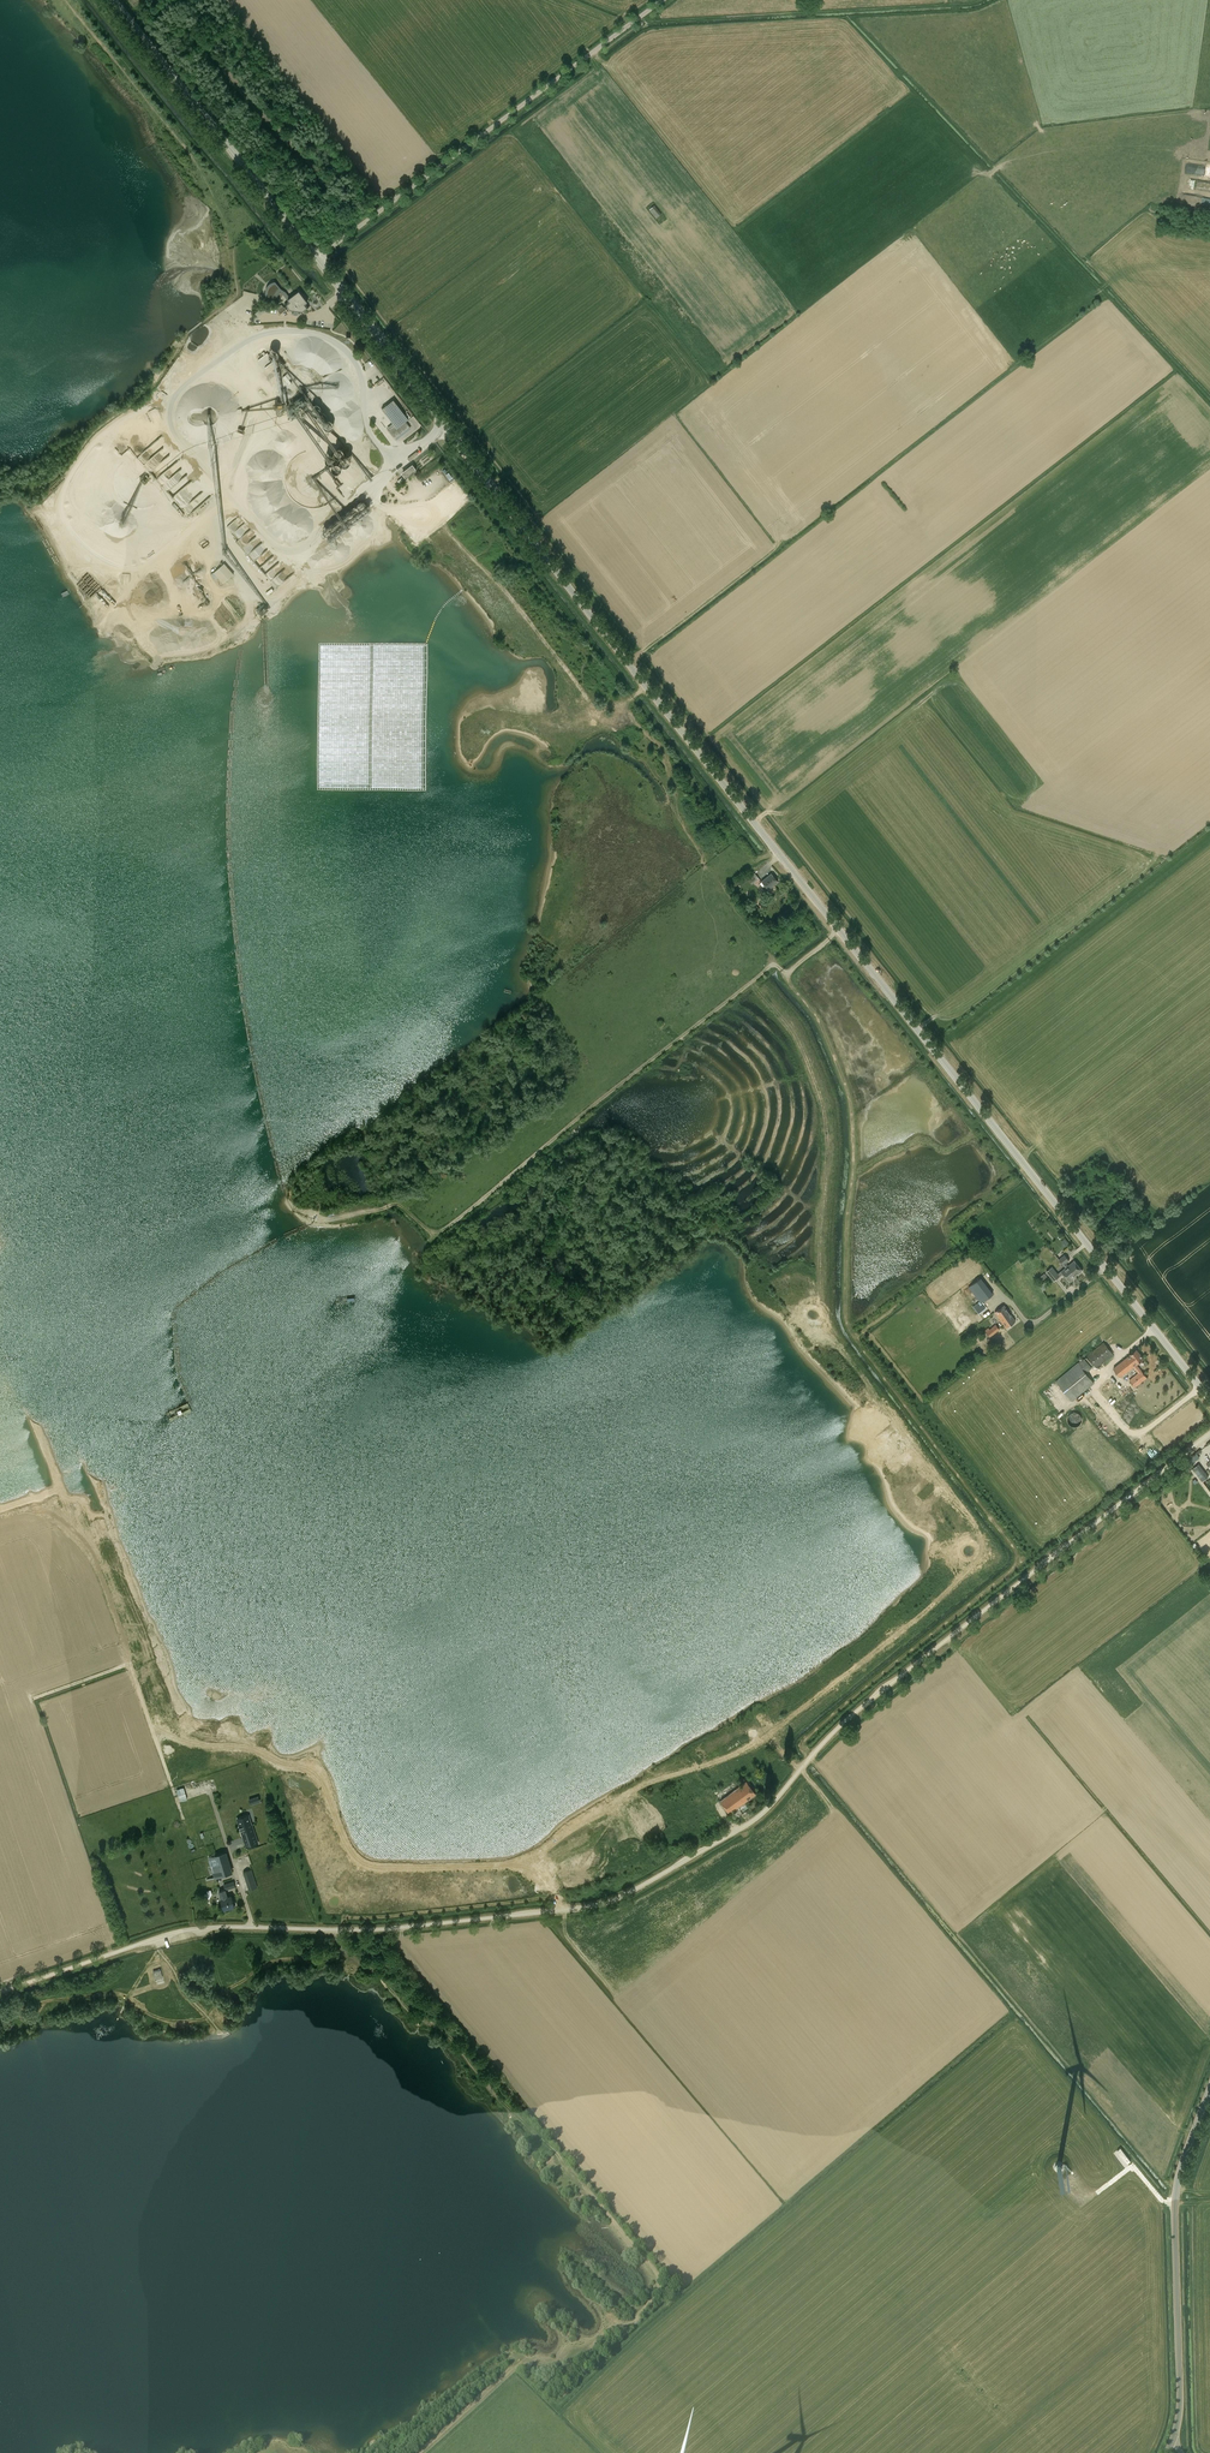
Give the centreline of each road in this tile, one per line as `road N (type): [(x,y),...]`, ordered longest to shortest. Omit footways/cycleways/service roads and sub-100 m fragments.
road 1 (unclassified): [(1209,1400),(316,259)]
road 2 (unclassified): [(0,1993),(191,1930),(391,1929),(574,1910),(630,1893),(764,1812),(835,1730),(1209,1434)]
road 3 (unclassified): [(316,259),(665,0)]
road 4 (tertiary): [(1174,2436),(1175,2202),(1209,2090)]
road 5 (unclassified): [(316,259),(116,0)]

